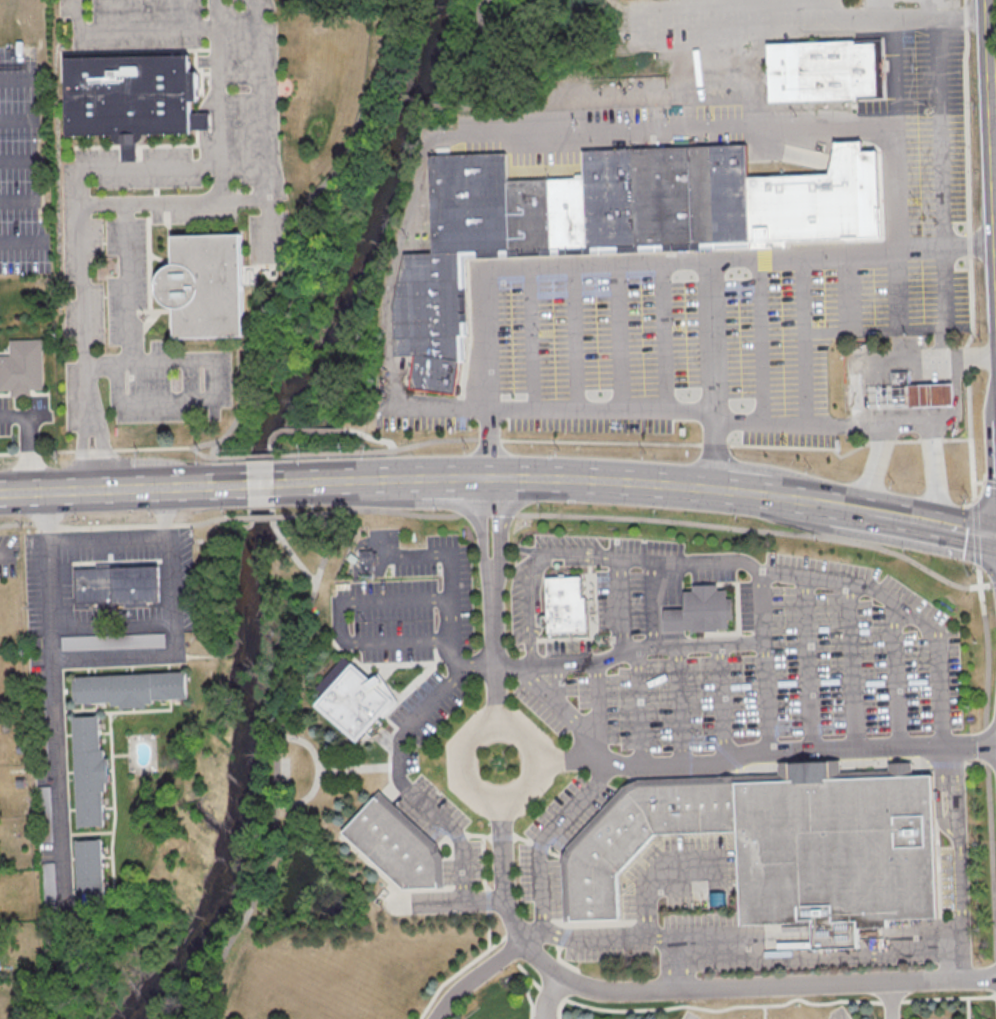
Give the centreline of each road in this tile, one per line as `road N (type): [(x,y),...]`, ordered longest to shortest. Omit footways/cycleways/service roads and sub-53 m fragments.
road 1 (residential): [(505,800),(508,901),(527,942),(565,976),(650,992),(995,980)]
road 2 (primary): [(246,486),(0,494)]
road 3 (primary): [(714,485),(488,476)]
road 4 (residential): [(497,718),(490,576)]
road 5 (primary): [(995,530),(863,505)]

